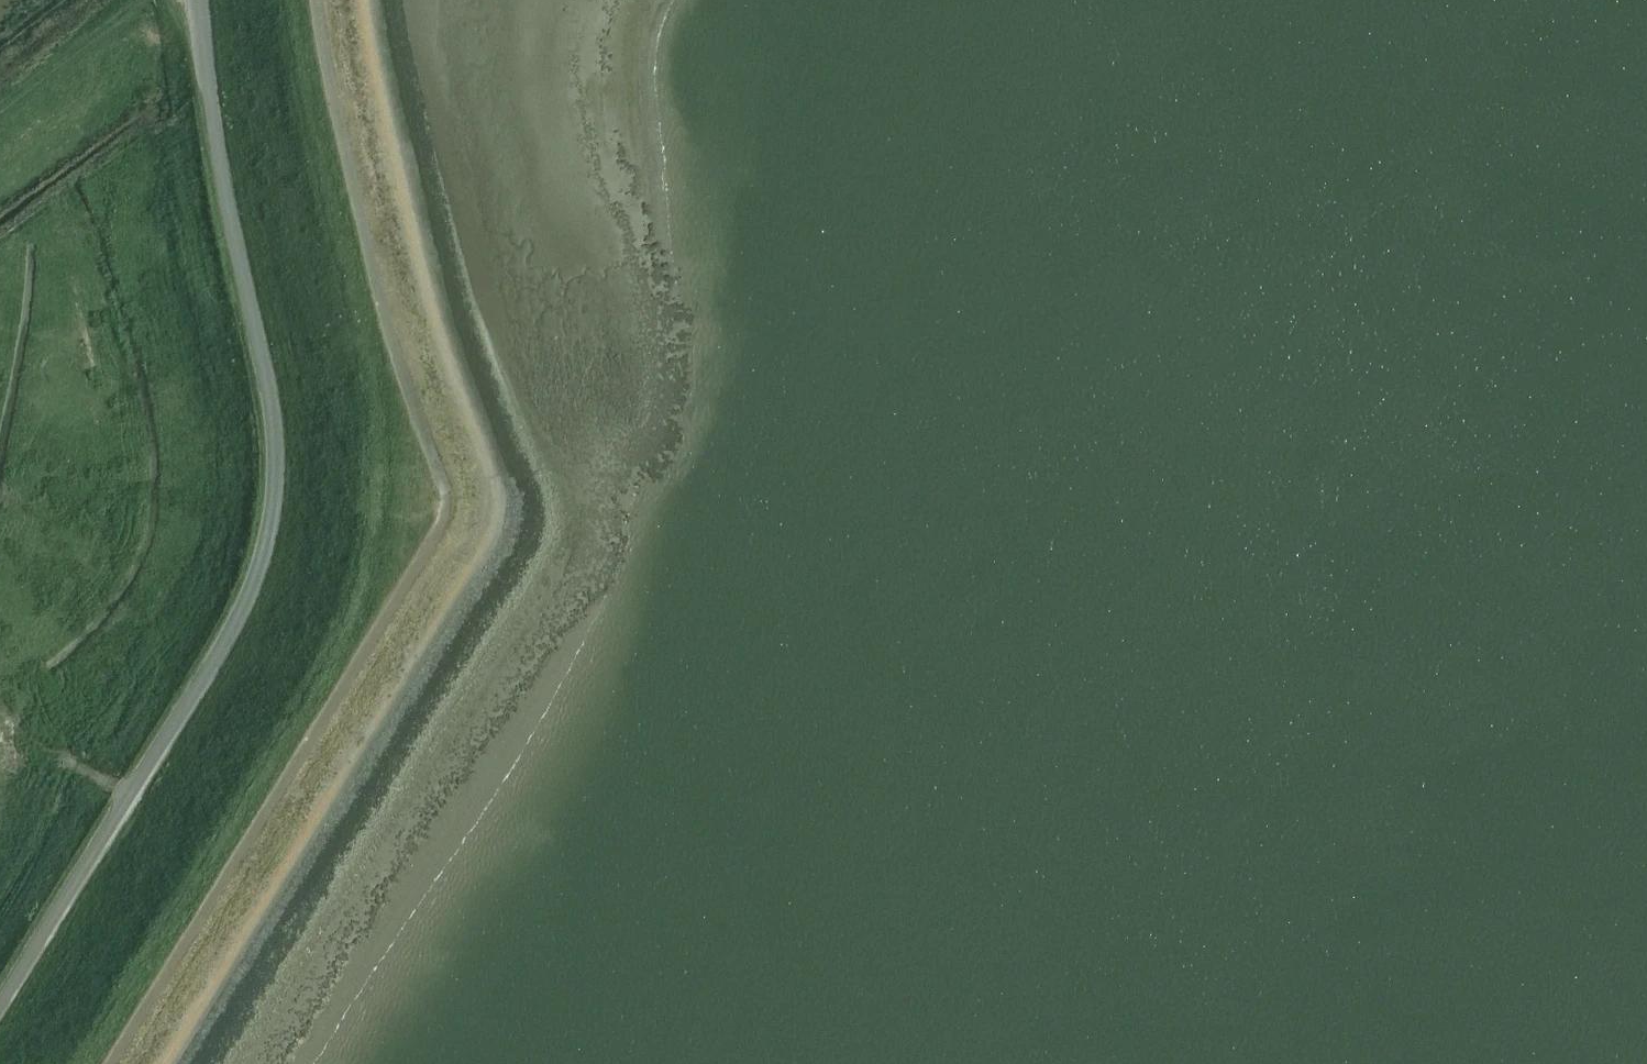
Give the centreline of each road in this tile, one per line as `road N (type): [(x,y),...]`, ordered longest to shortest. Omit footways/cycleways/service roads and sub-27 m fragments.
road 1 (unclassified): [(0,1007),(255,584),(274,526),(282,448),(191,0)]

